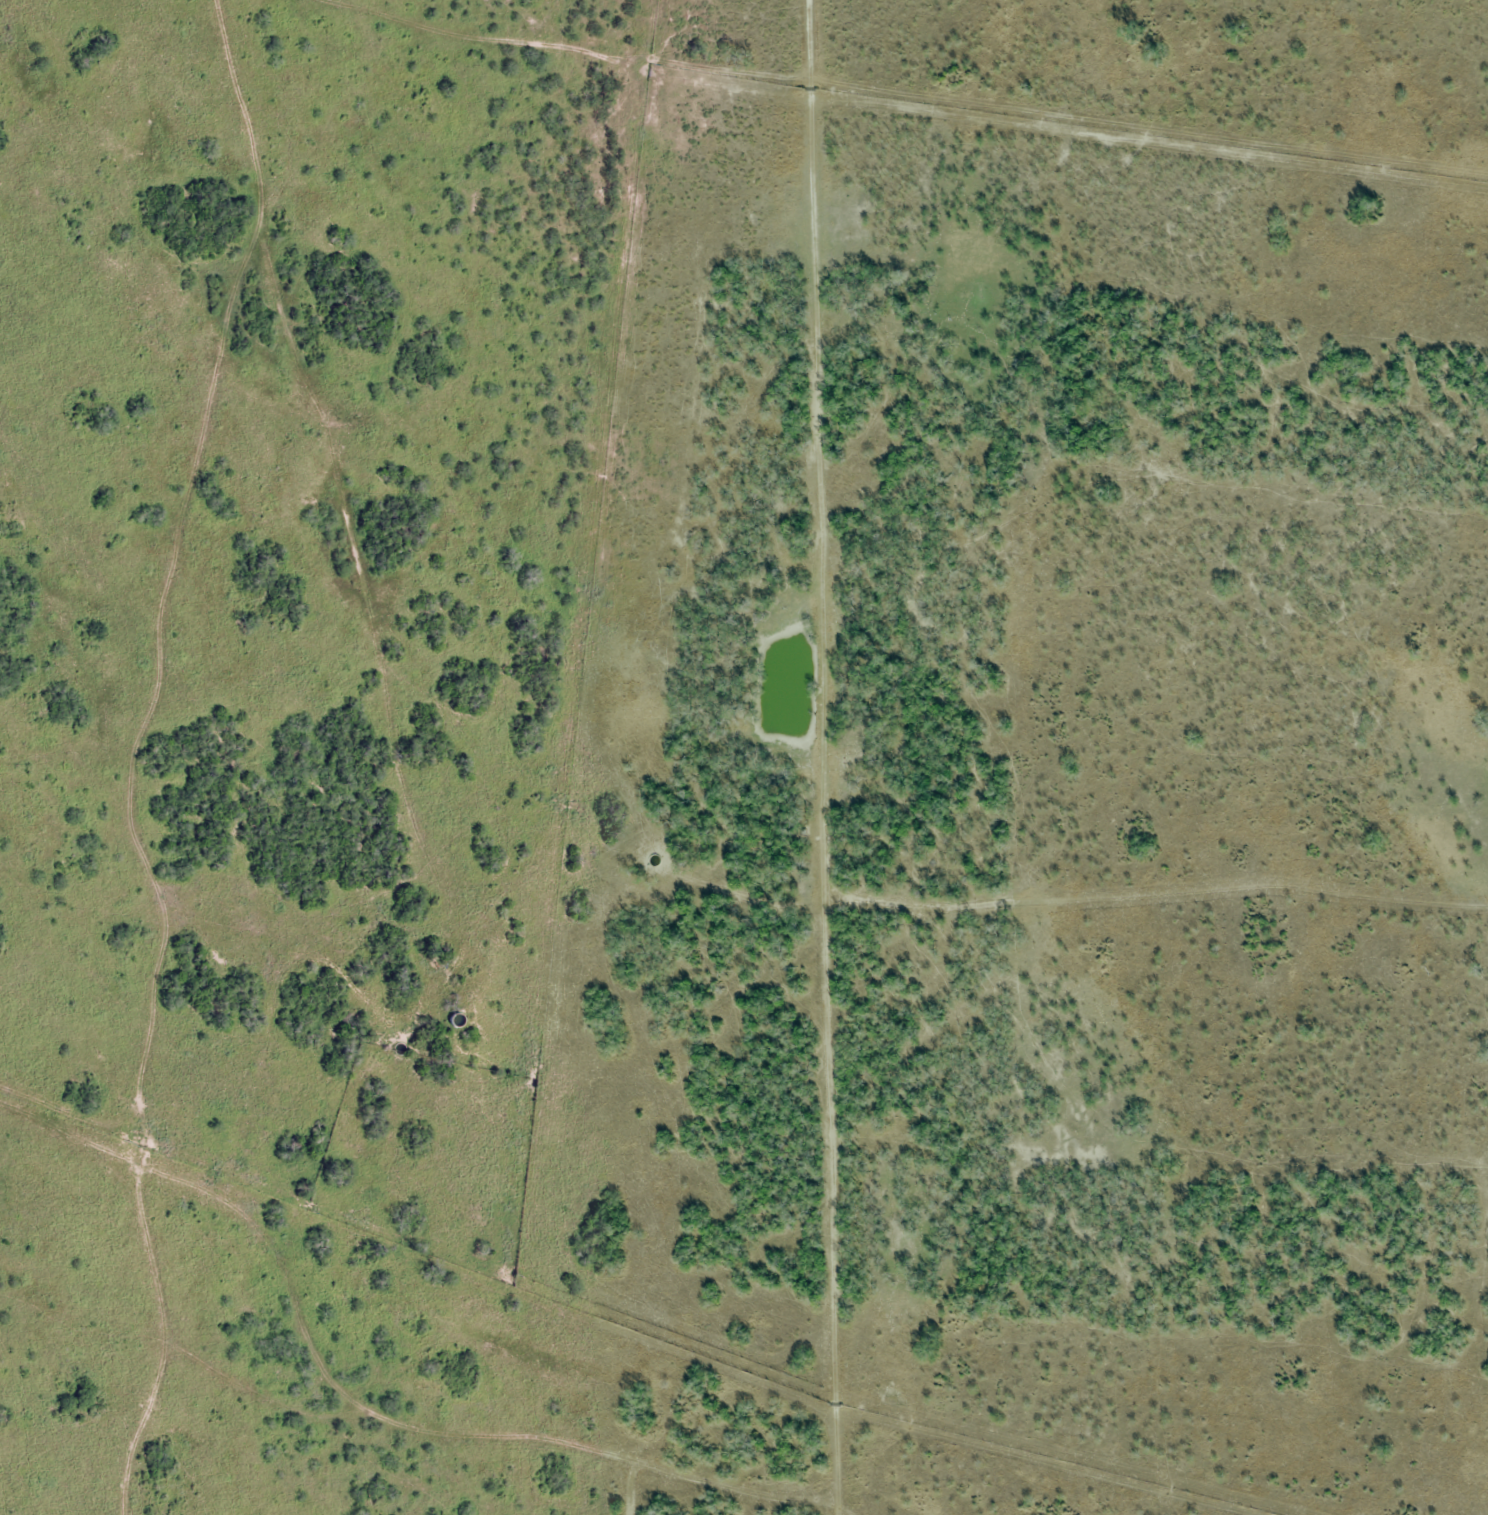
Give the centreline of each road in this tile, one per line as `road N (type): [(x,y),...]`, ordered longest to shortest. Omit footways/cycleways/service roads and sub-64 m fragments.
road 1 (residential): [(819,0),(815,733),(831,1514)]

